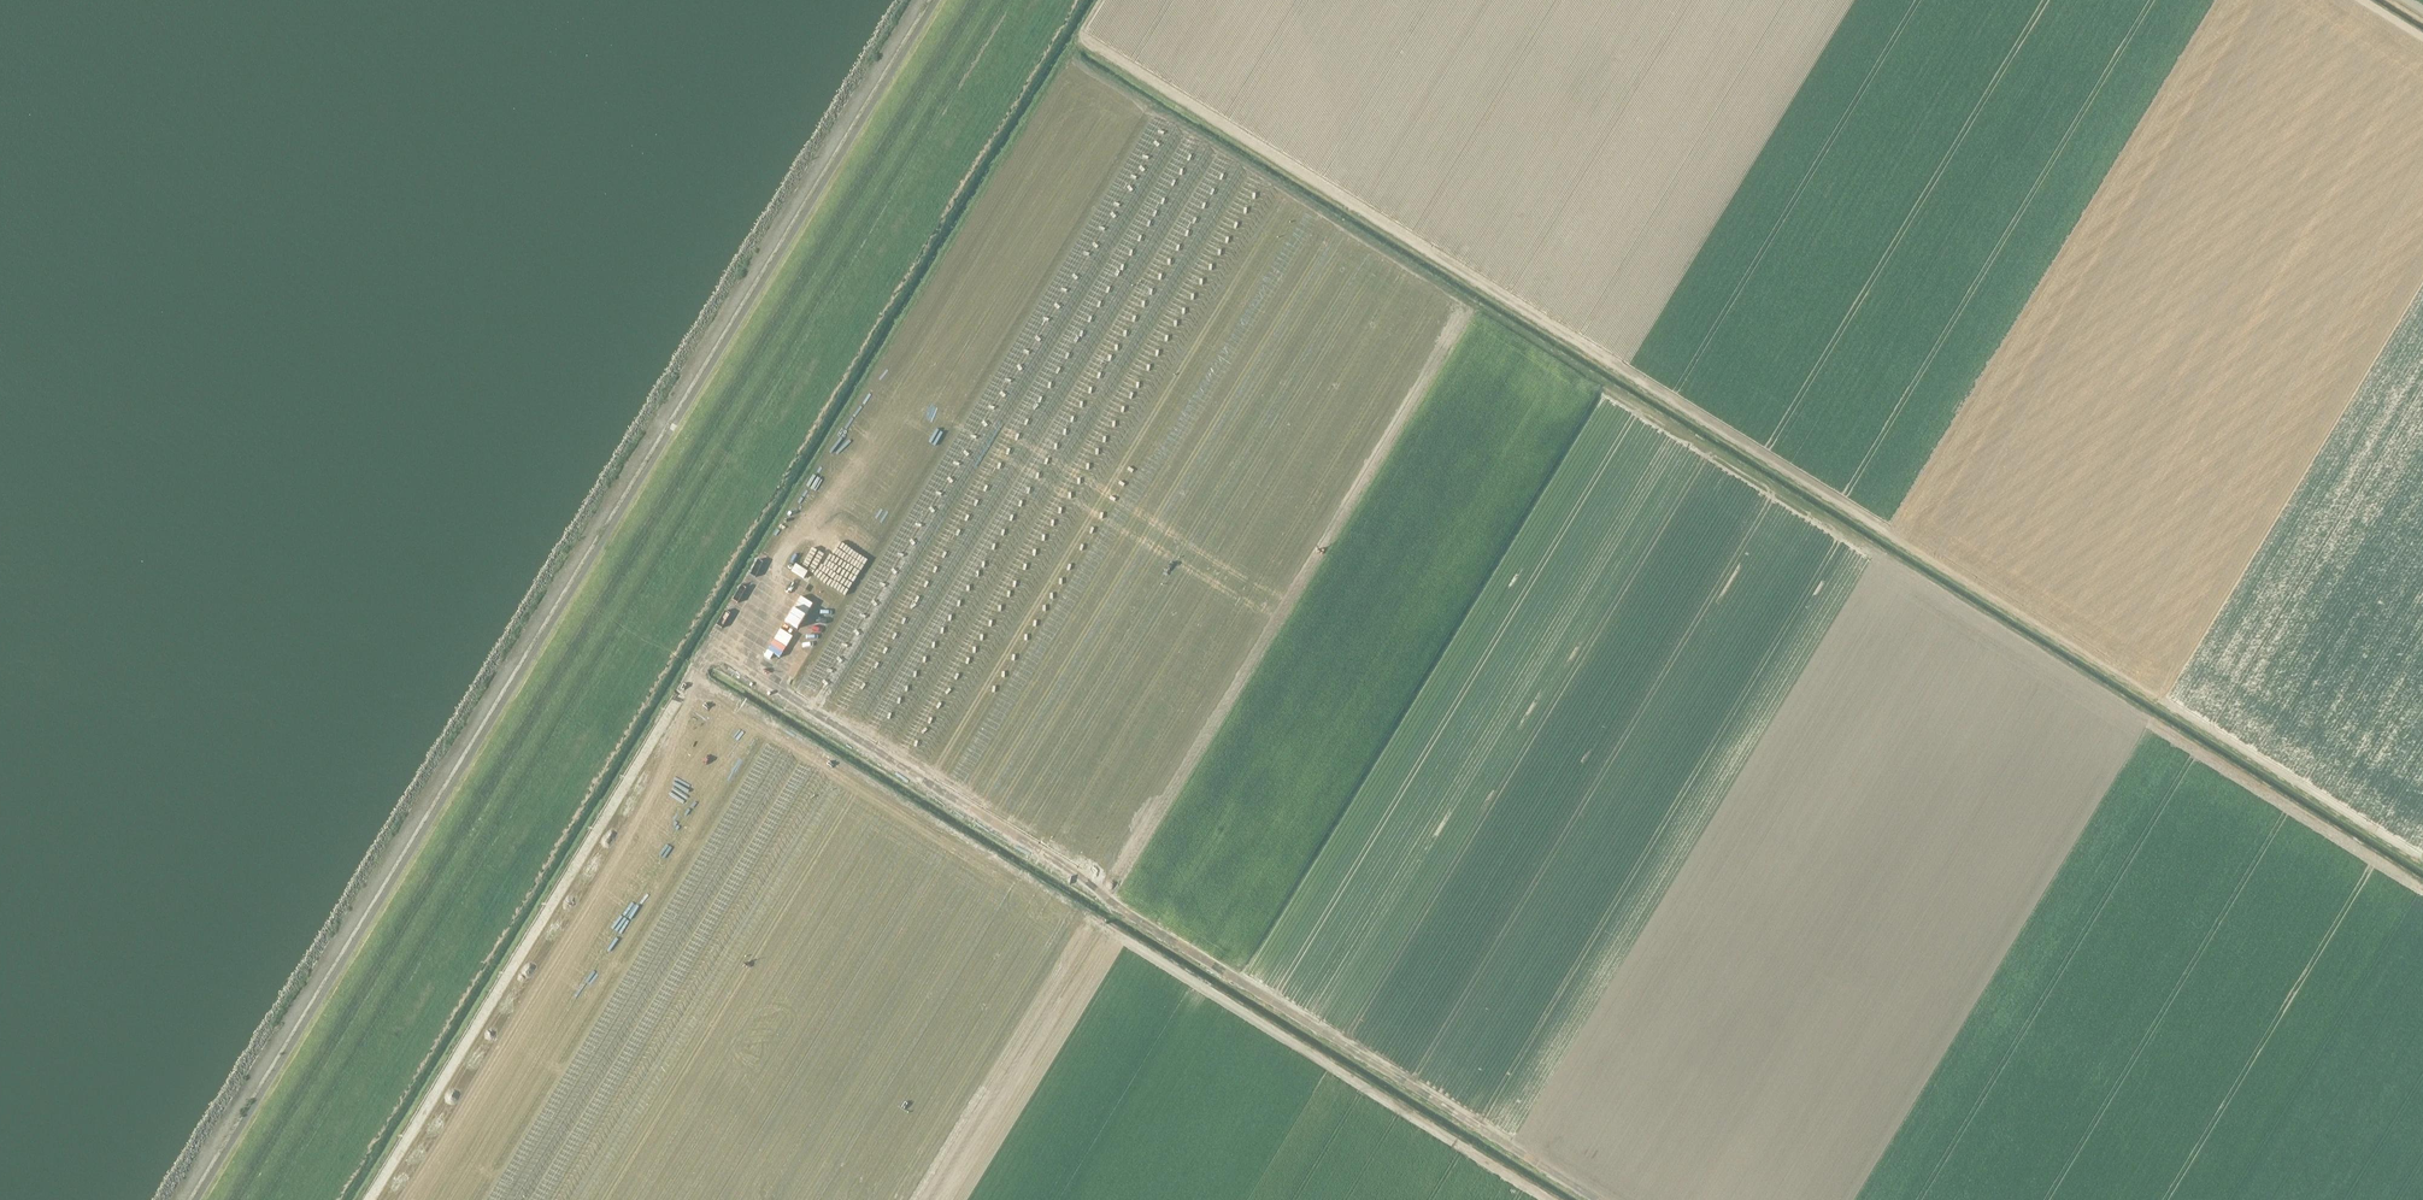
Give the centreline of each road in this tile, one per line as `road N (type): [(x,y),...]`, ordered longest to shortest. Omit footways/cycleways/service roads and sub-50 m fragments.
road 1 (unclassified): [(195,1199),(936,0)]

